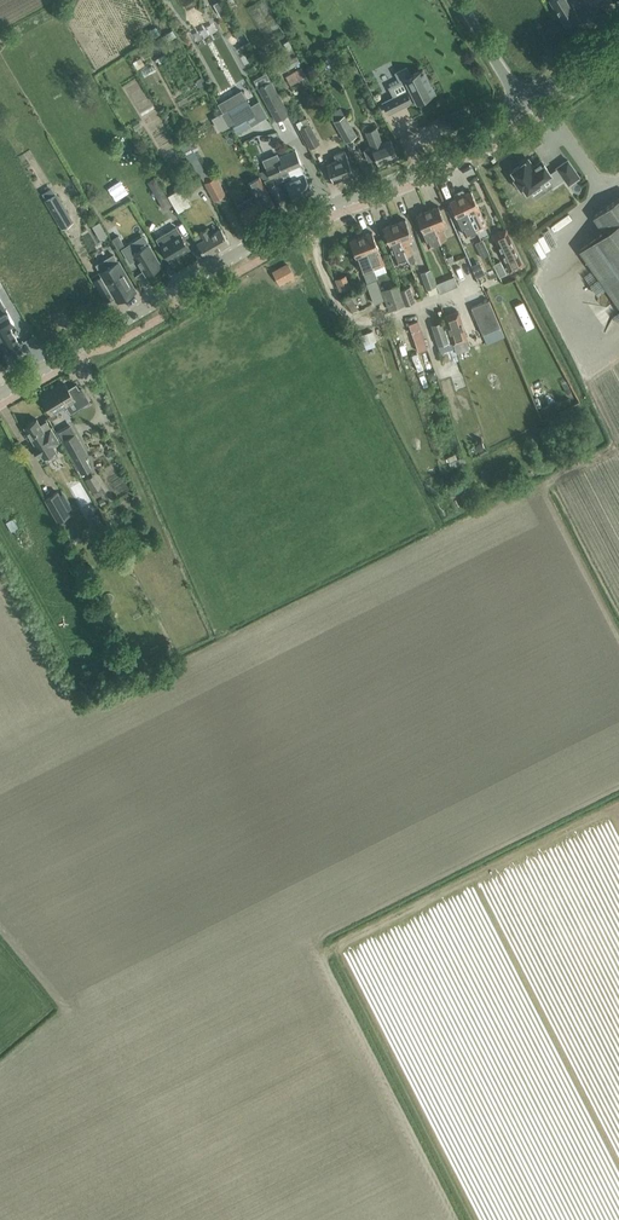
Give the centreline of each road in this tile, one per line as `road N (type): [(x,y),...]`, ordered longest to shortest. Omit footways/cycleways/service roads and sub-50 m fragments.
road 1 (tertiary): [(0,393),(259,239),(440,161),(524,107)]
road 2 (unclassified): [(524,107),(459,0)]

